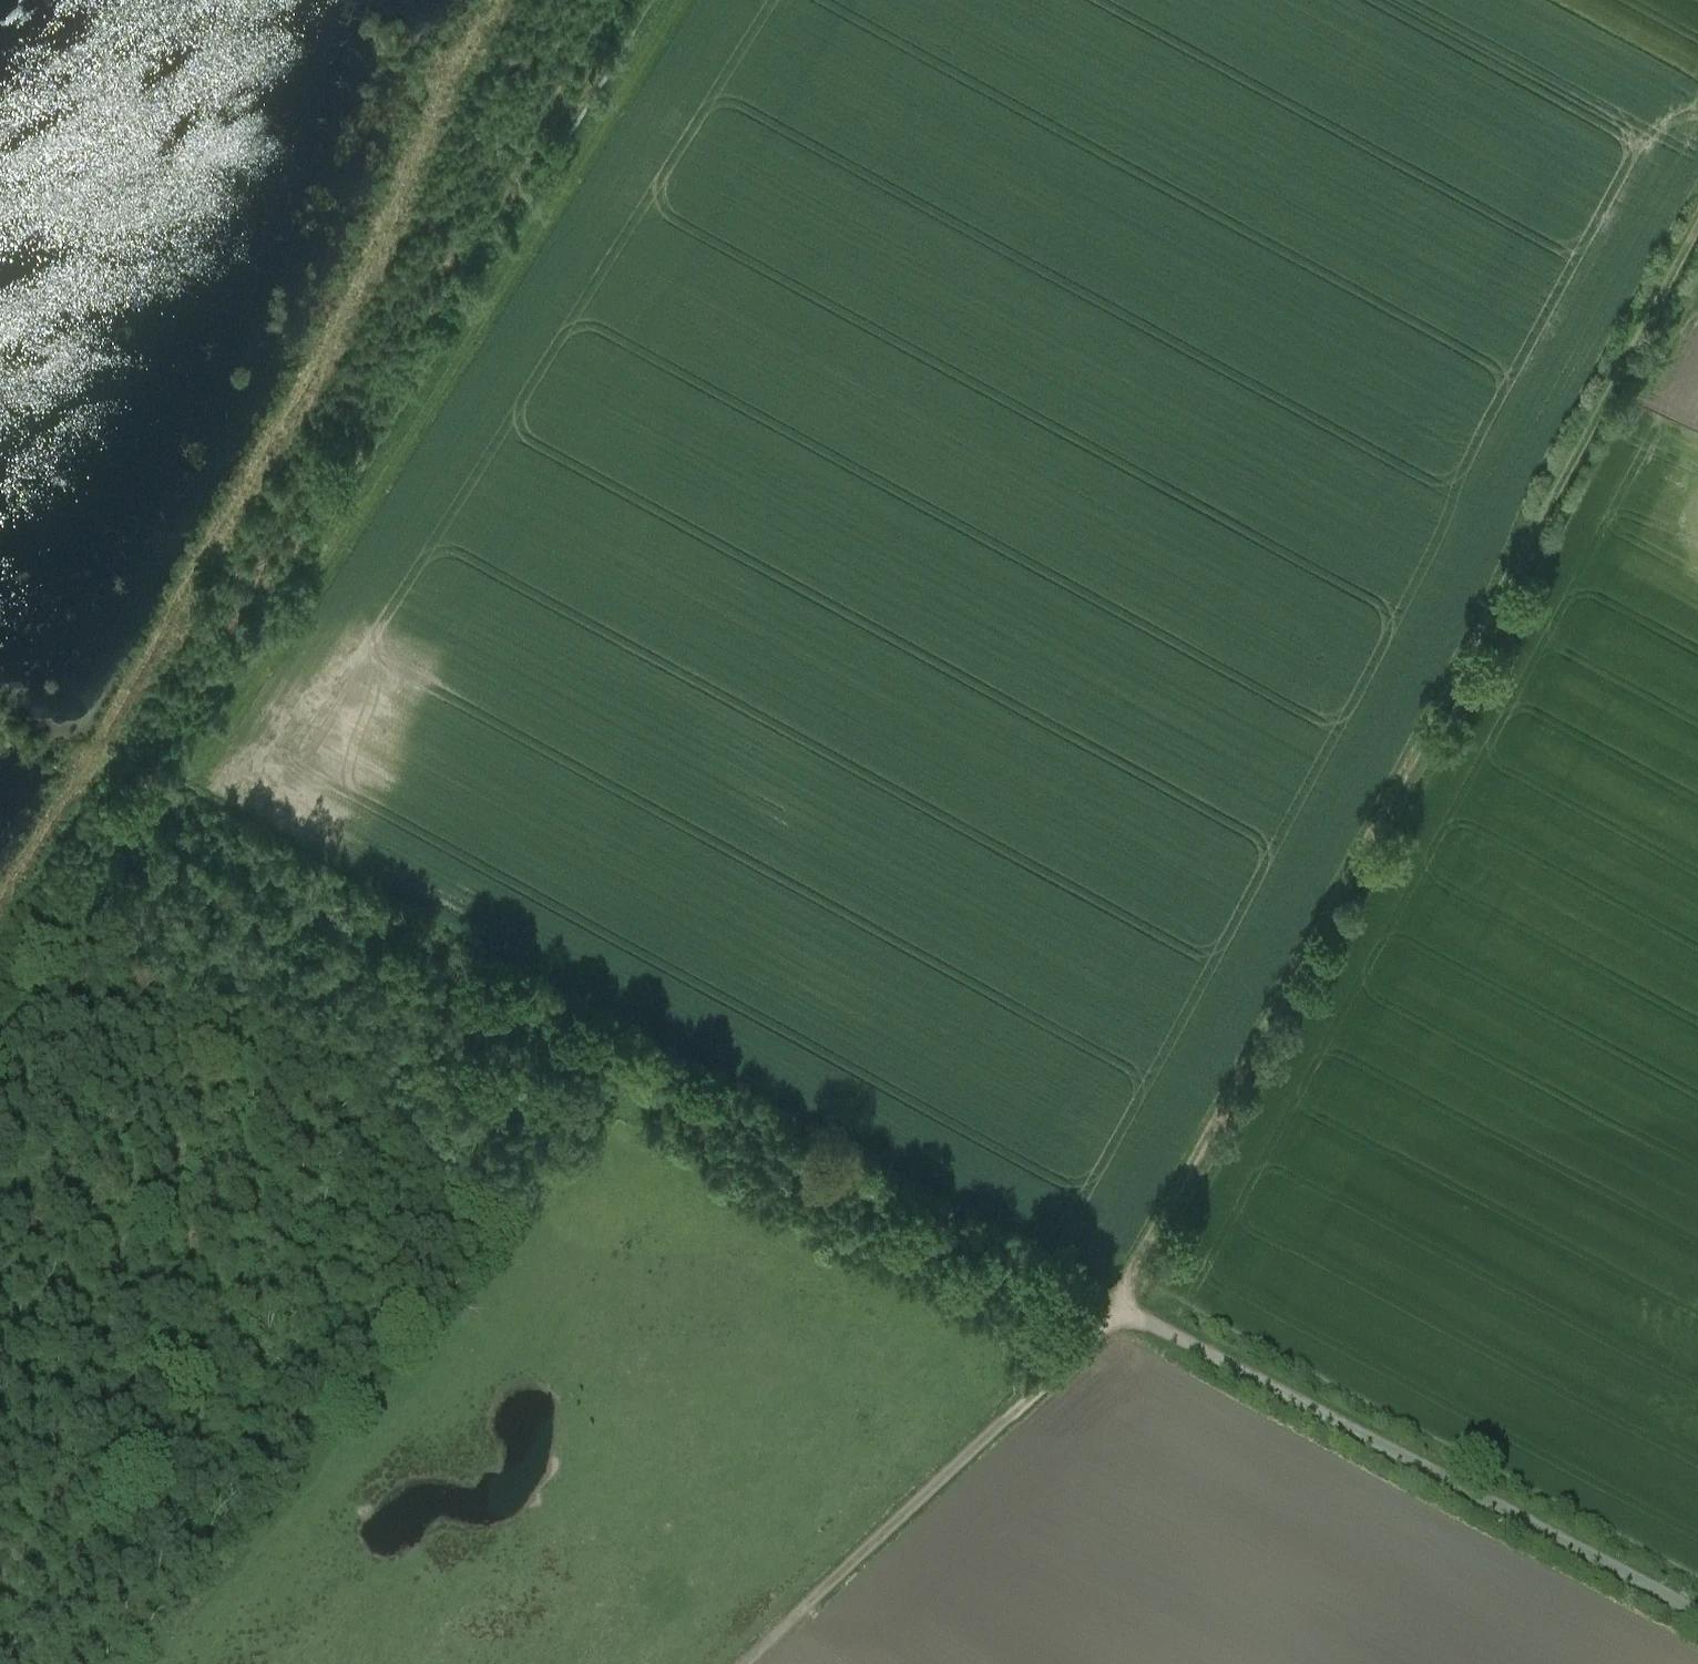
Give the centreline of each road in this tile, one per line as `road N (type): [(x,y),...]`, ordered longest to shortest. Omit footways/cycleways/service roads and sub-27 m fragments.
road 1 (track): [(743,1663),(1120,1308),(1697,234)]
road 2 (track): [(1120,1308),(1697,1615)]

